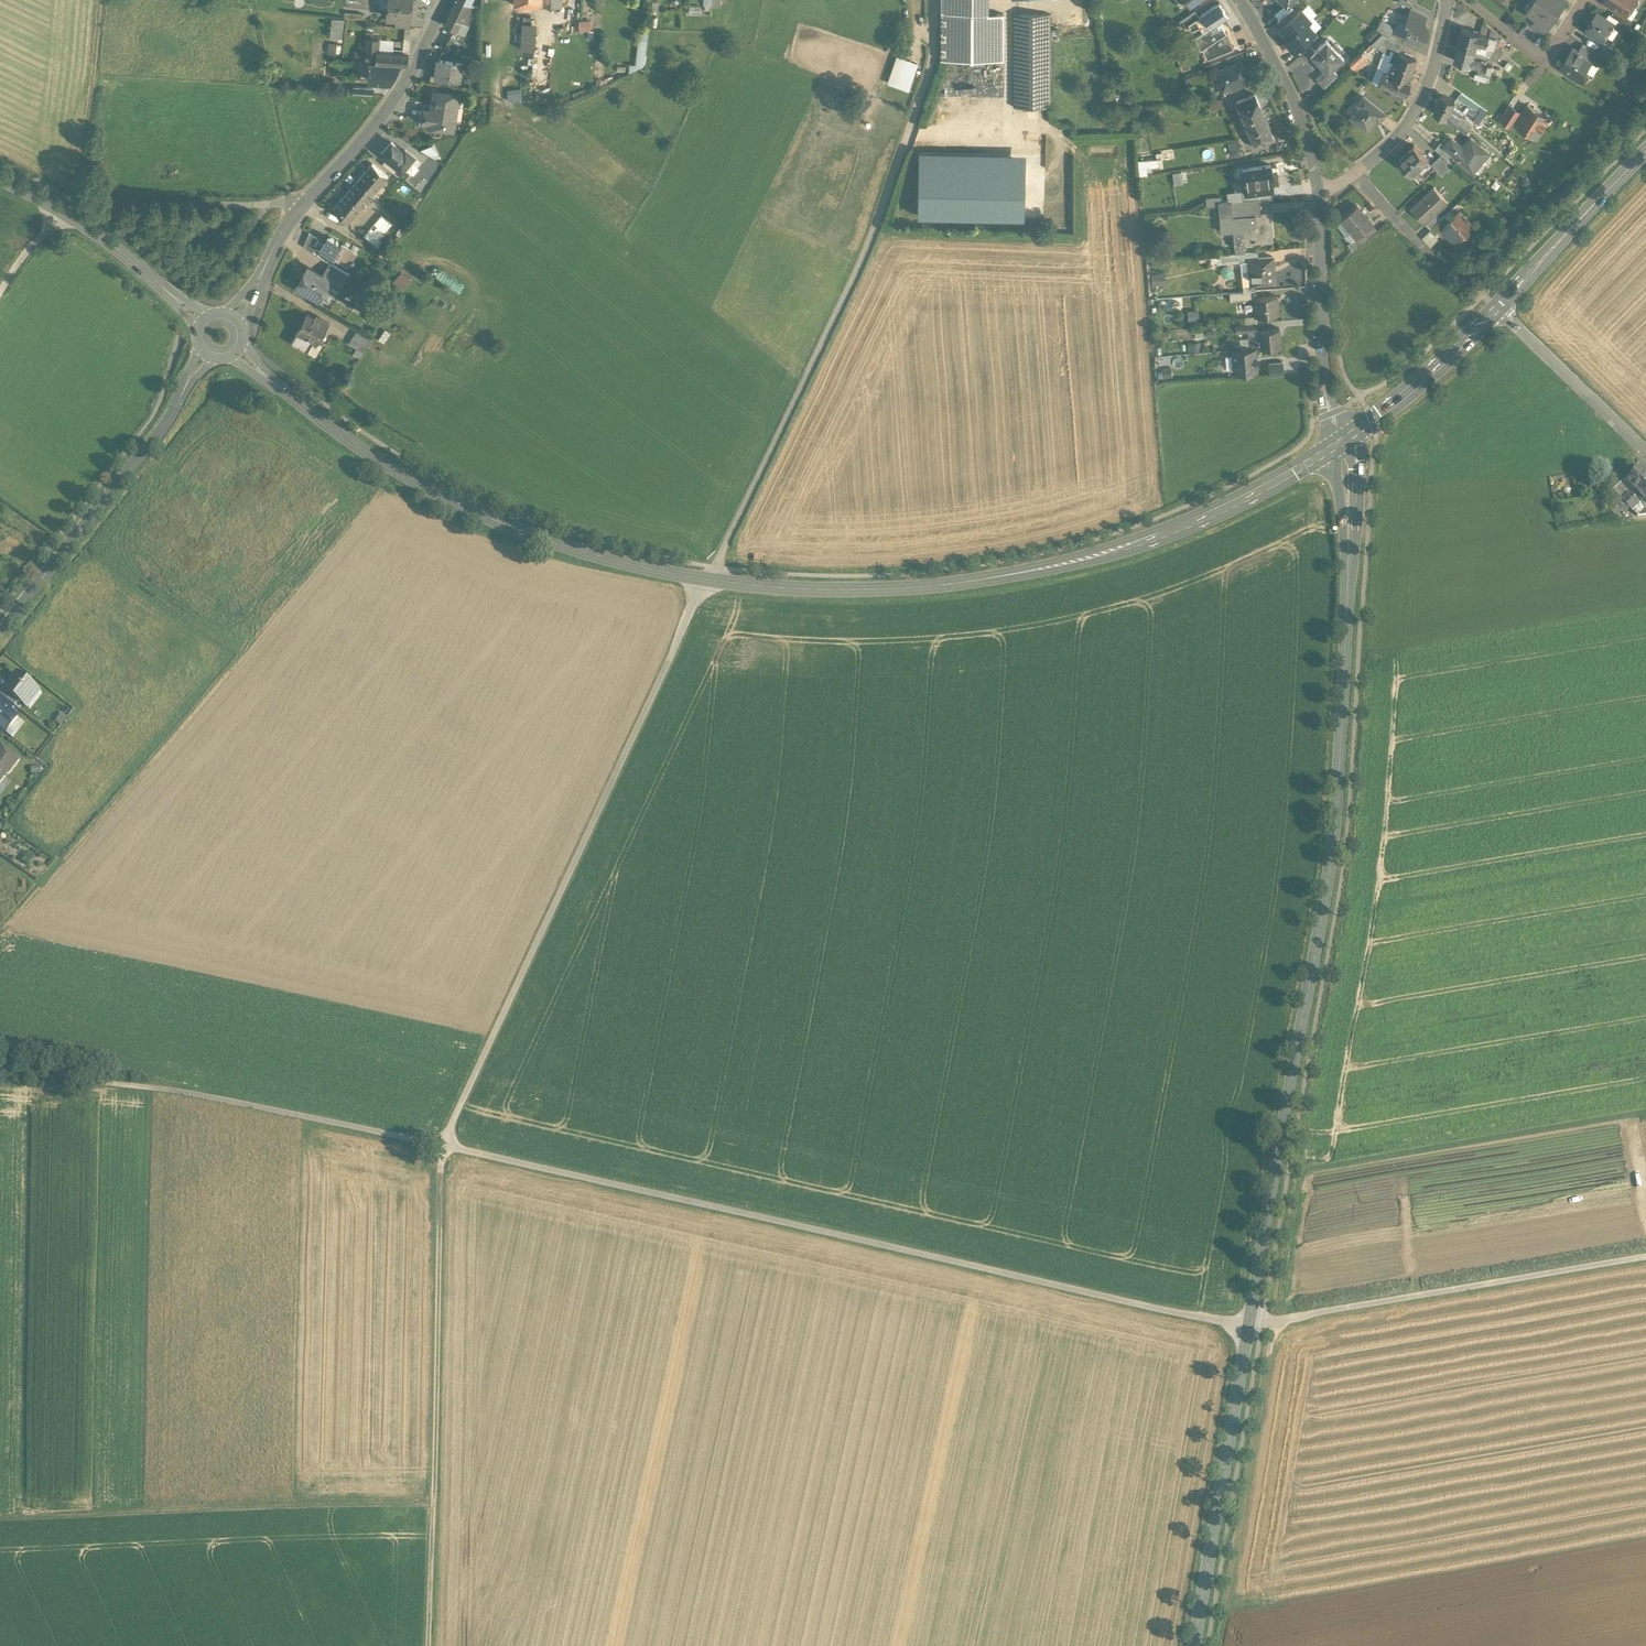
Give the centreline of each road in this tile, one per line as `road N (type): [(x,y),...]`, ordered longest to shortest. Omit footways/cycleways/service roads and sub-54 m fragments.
road 1 (track): [(931,0),(931,64),(872,238),(705,577),(447,1143)]
road 2 (tertiary): [(236,349),(364,448),(468,506),(620,560),(778,587),(932,585),(1090,557),(1229,505),(1334,448)]
road 3 (secondary): [(1190,1645),(1327,852),(1348,529)]
road 4 (track): [(447,1143),(952,1269),(1228,1322),(1261,1321)]
road 5 (track): [(0,934),(367,512)]
road 6 (track): [(436,1645),(447,1143)]
road 7 (track): [(0,1071),(169,1091),(447,1143)]
road 8 (track): [(1261,1321),(1645,1258)]
road 9 (tertiary): [(234,317),(299,209),(390,106),(447,0)]
road 10 (residential): [(0,633),(163,429),(209,351)]
road 11 (track): [(1274,1319),(1221,1645)]
road 12 (residential): [(1316,194),(1352,176),(1408,122),(1430,76),(1448,0)]
road 13 (secondary): [(1498,308),(1645,149)]
road 14 (residential): [(1316,194),(1295,102),(1239,0)]
road 15 (track): [(98,0),(79,185),(85,209)]
road 16 (tertiary): [(1498,308),(1645,453)]
road 17 (secondary): [(1353,435),(1498,308)]
road 18 (residential): [(1322,380),(1316,194)]
road 19 (tertiary): [(64,209),(204,321)]
road 20 (track): [(85,209),(264,202)]
road 21 (residential): [(1468,0),(1546,59),(1584,0)]

